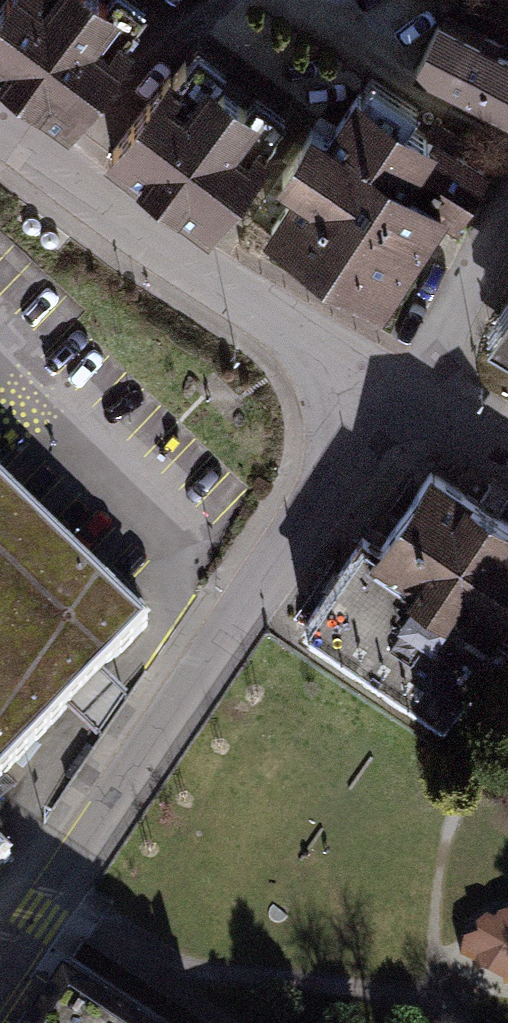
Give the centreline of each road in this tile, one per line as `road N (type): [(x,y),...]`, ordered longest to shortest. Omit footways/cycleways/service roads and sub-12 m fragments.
road 1 (residential): [(0,967),(390,393)]
road 2 (residential): [(390,393),(0,136)]
road 3 (residential): [(390,393),(507,200)]
road 4 (residential): [(507,450),(390,393)]

